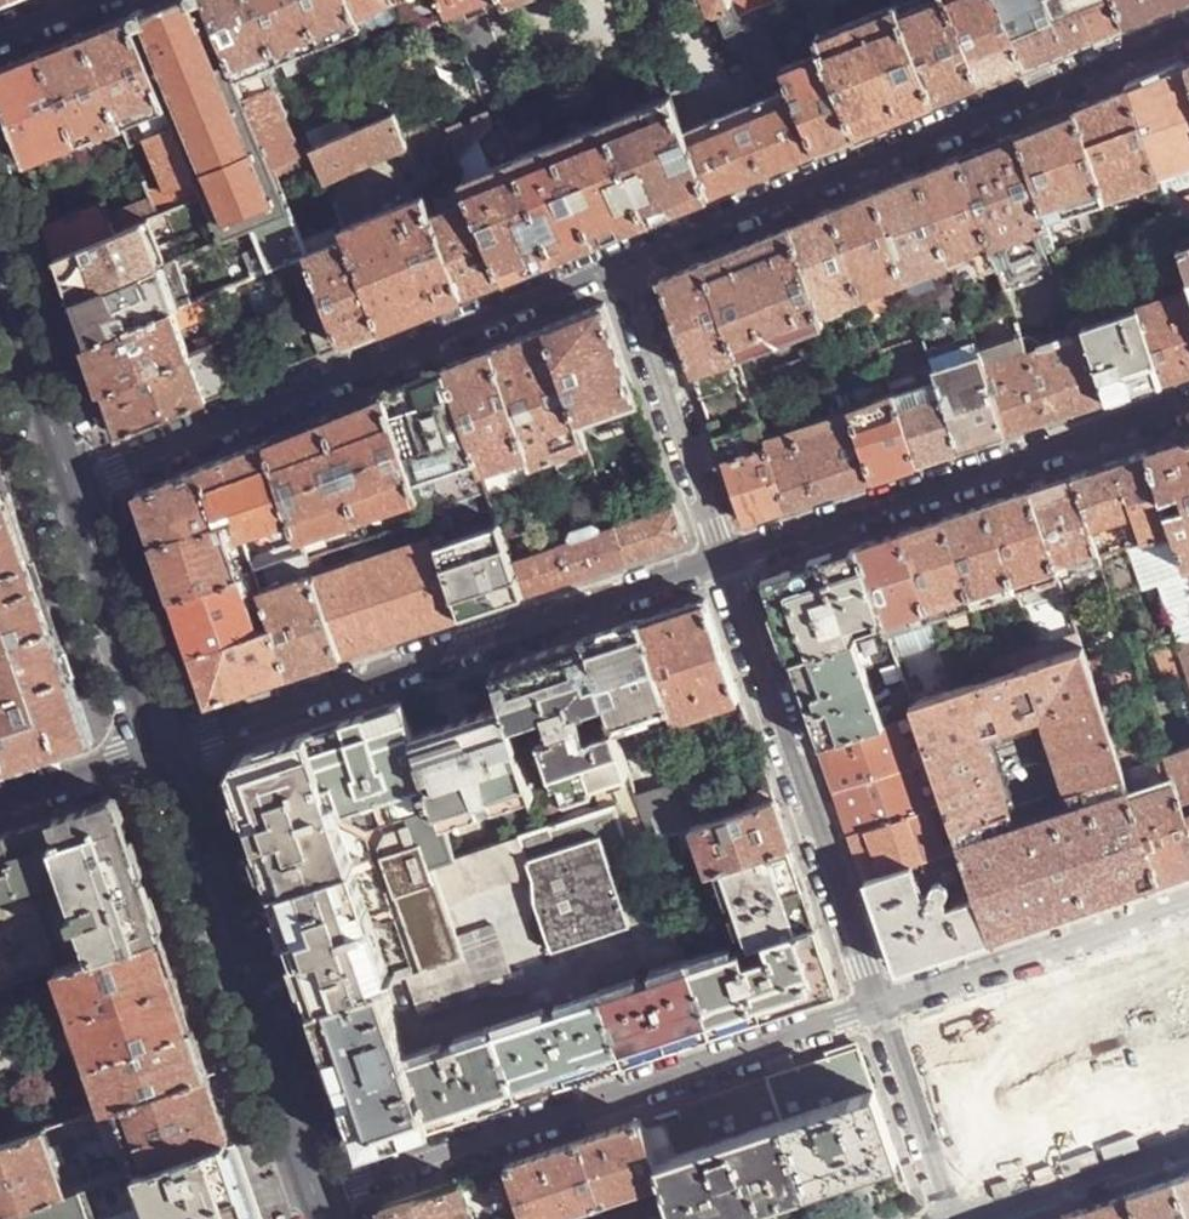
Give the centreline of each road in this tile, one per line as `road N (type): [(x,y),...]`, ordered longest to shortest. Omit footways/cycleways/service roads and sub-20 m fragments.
road 1 (trunk): [(0,836),(203,1010),(489,1218)]
road 2 (trunk): [(489,1218),(203,1010),(0,836)]
road 3 (residential): [(625,266),(1188,37)]
road 4 (residential): [(72,492),(625,266)]
road 5 (unclassified): [(727,562),(162,753)]
road 6 (residential): [(880,1007),(316,1199)]
road 7 (unclassified): [(1188,406),(727,562)]
road 8 (tertiary): [(316,1199),(162,753)]
road 9 (residential): [(727,562),(880,1007)]
road 10 (residential): [(1188,901),(880,1007)]
road 11 (residential): [(625,266),(727,562)]
road 12 (tertiary): [(162,753),(72,492)]
road 13 (residential): [(970,1218),(1188,1145)]
road 14 (residential): [(880,1007),(954,1218)]
road 15 (tertiary): [(72,492),(0,283)]
road 16 (unclassified): [(162,753),(0,809)]

